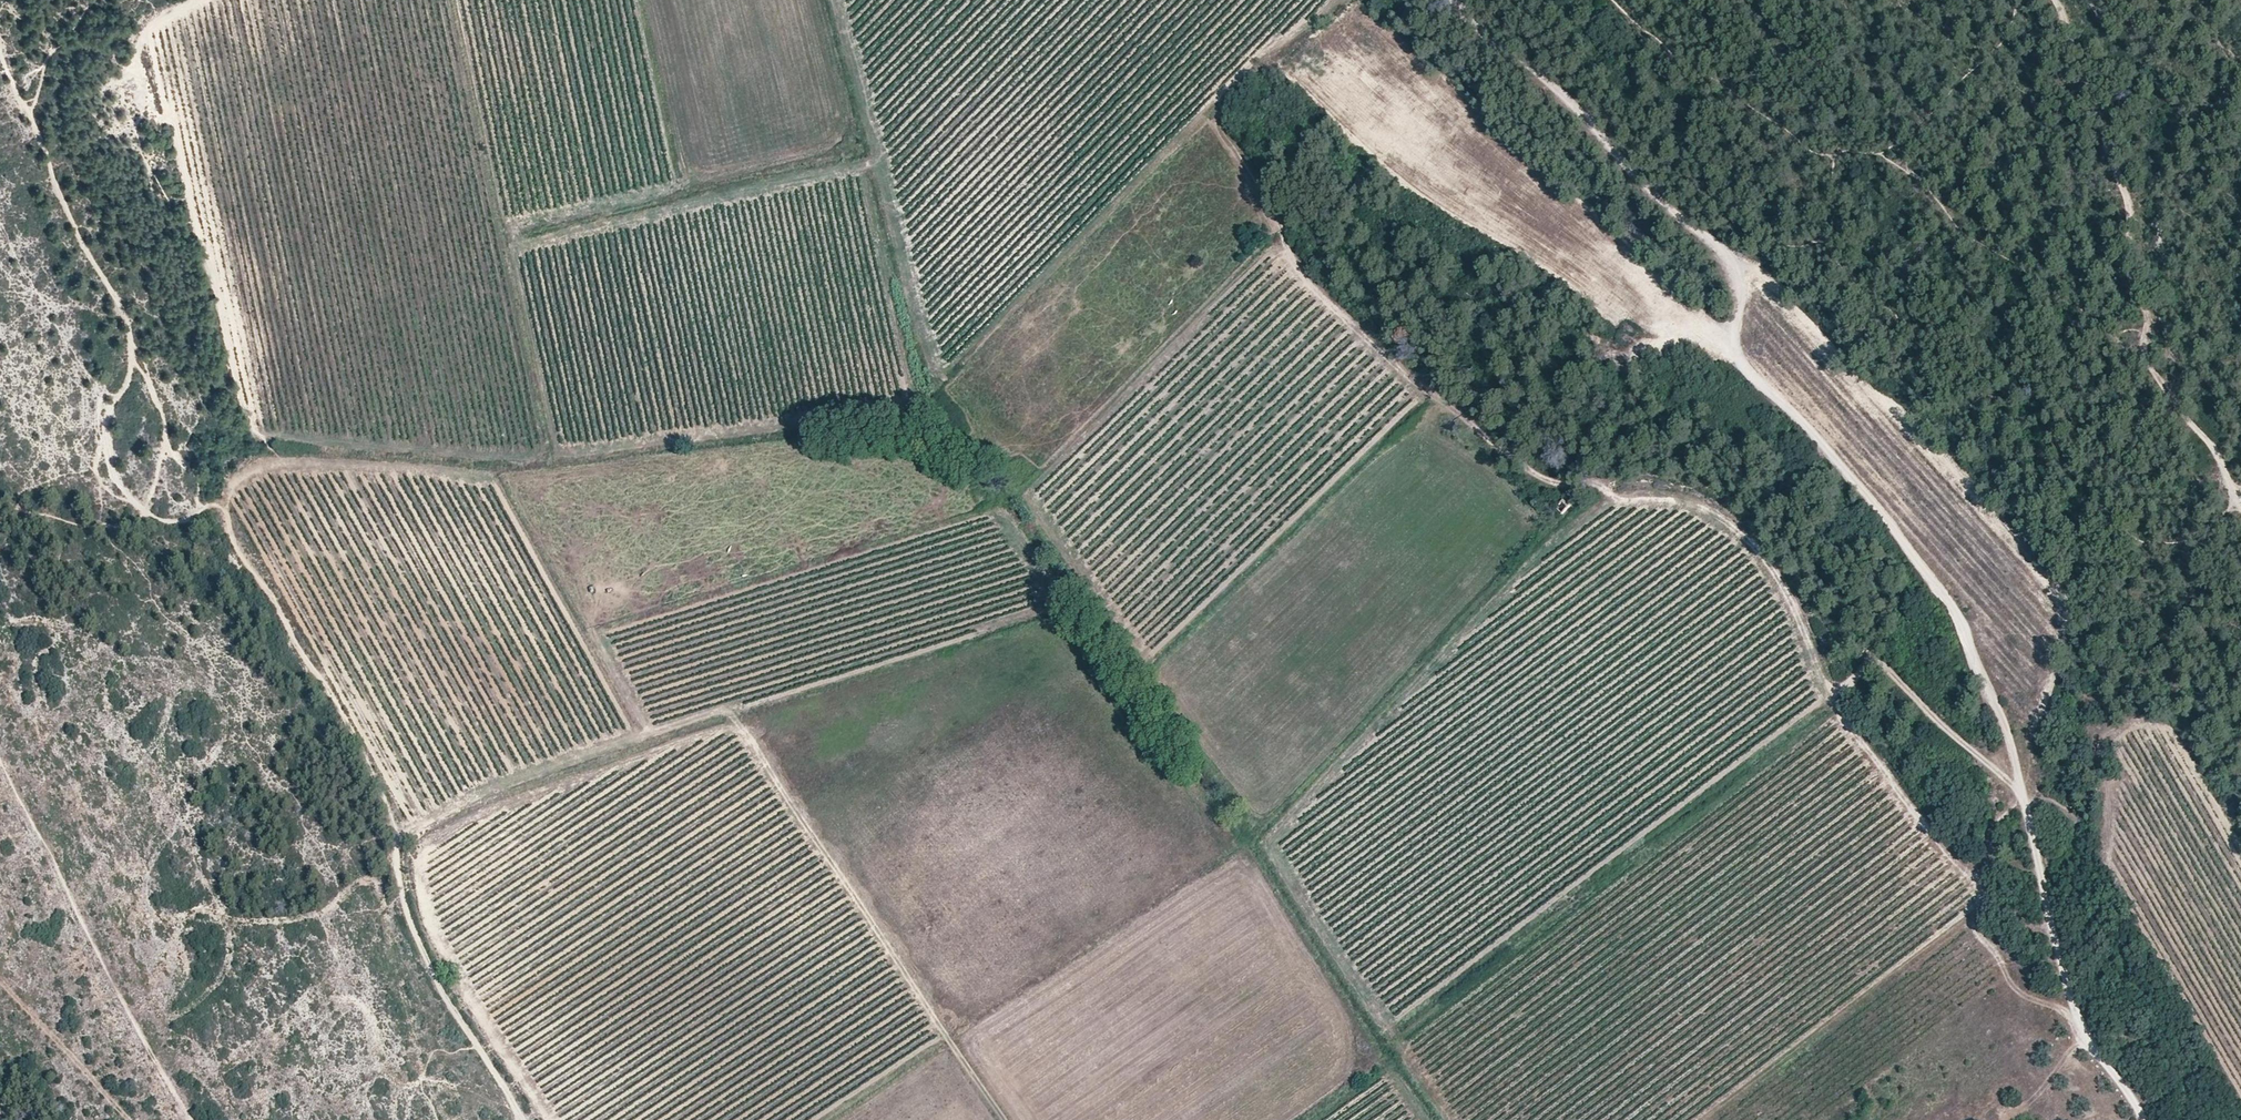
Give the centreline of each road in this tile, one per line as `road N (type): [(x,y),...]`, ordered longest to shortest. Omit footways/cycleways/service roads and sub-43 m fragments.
road 1 (track): [(2141,1119),(2072,1014),(2001,721),(1948,603),(1827,453),(1751,375),(1737,343),(1737,282),(1720,251),(1635,184),(1533,72),(1463,19),(1456,0)]
road 2 (track): [(395,835),(615,745),(721,709),(744,712),(797,822),(1004,1119)]
road 3 (track): [(191,0),(152,25),(145,45),(255,432),(309,442)]
road 4 (track): [(395,835),(412,935),(523,1119)]
road 5 (track): [(134,1119),(0,976)]

